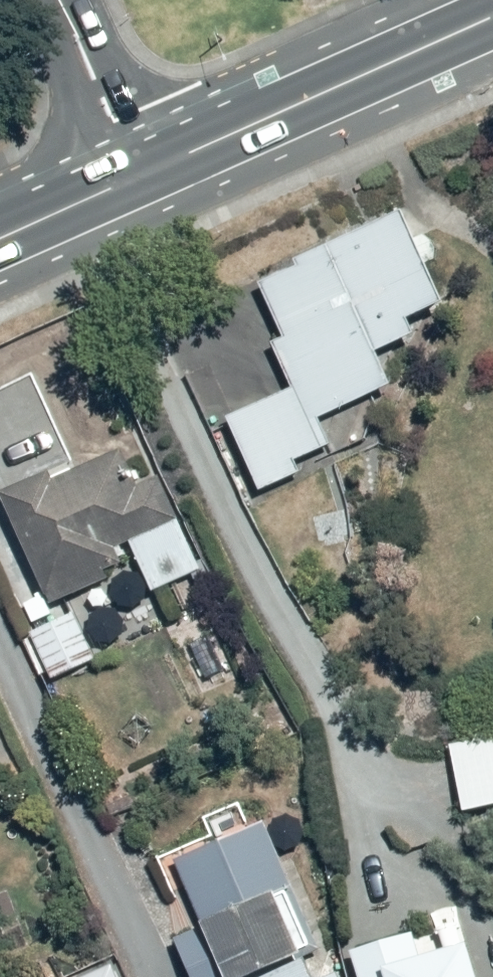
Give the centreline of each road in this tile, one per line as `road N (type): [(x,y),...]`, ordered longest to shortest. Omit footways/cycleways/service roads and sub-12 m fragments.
road 1 (secondary): [(142,176),(492,22)]
road 2 (secondary): [(61,0),(142,176)]
road 3 (secondary): [(0,241),(142,176)]

